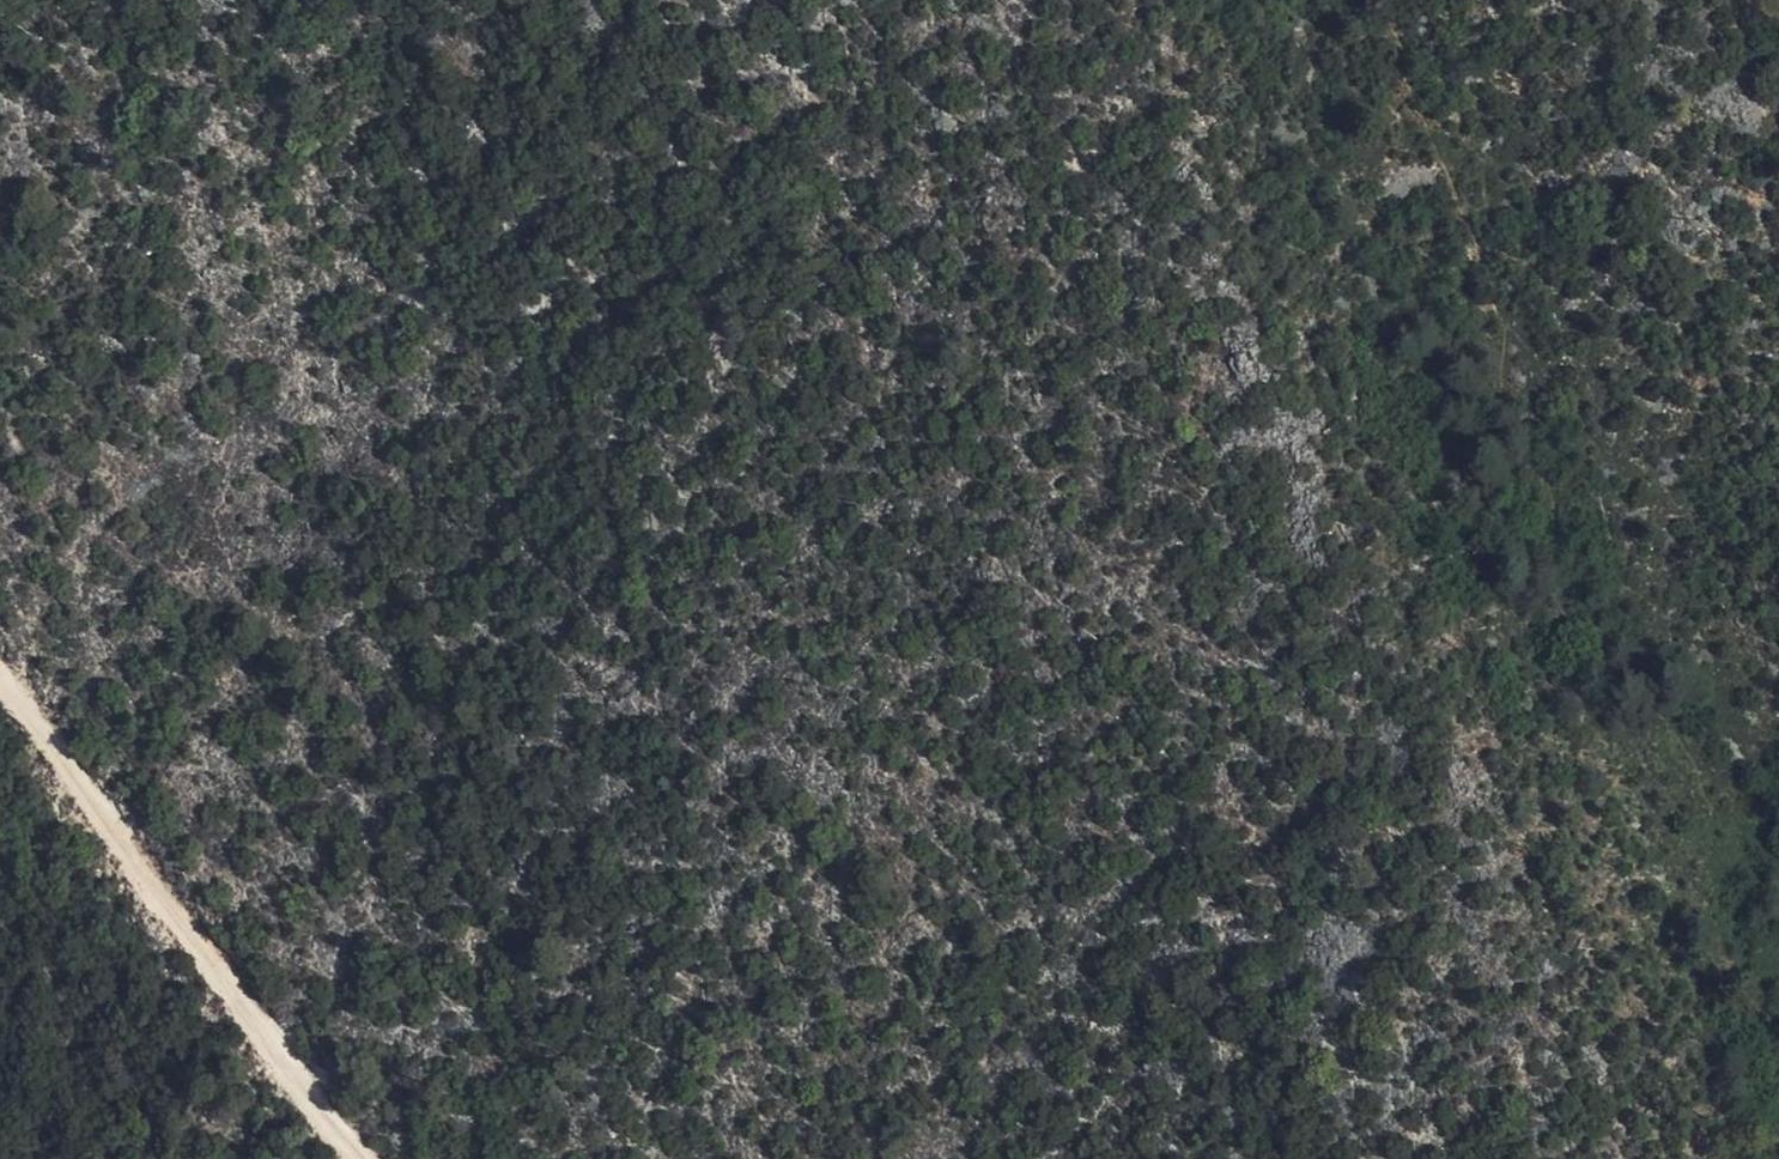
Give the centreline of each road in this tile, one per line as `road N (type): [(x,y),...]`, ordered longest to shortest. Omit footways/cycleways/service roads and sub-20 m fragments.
road 1 (track): [(0,667),(343,1126),(379,1158)]

